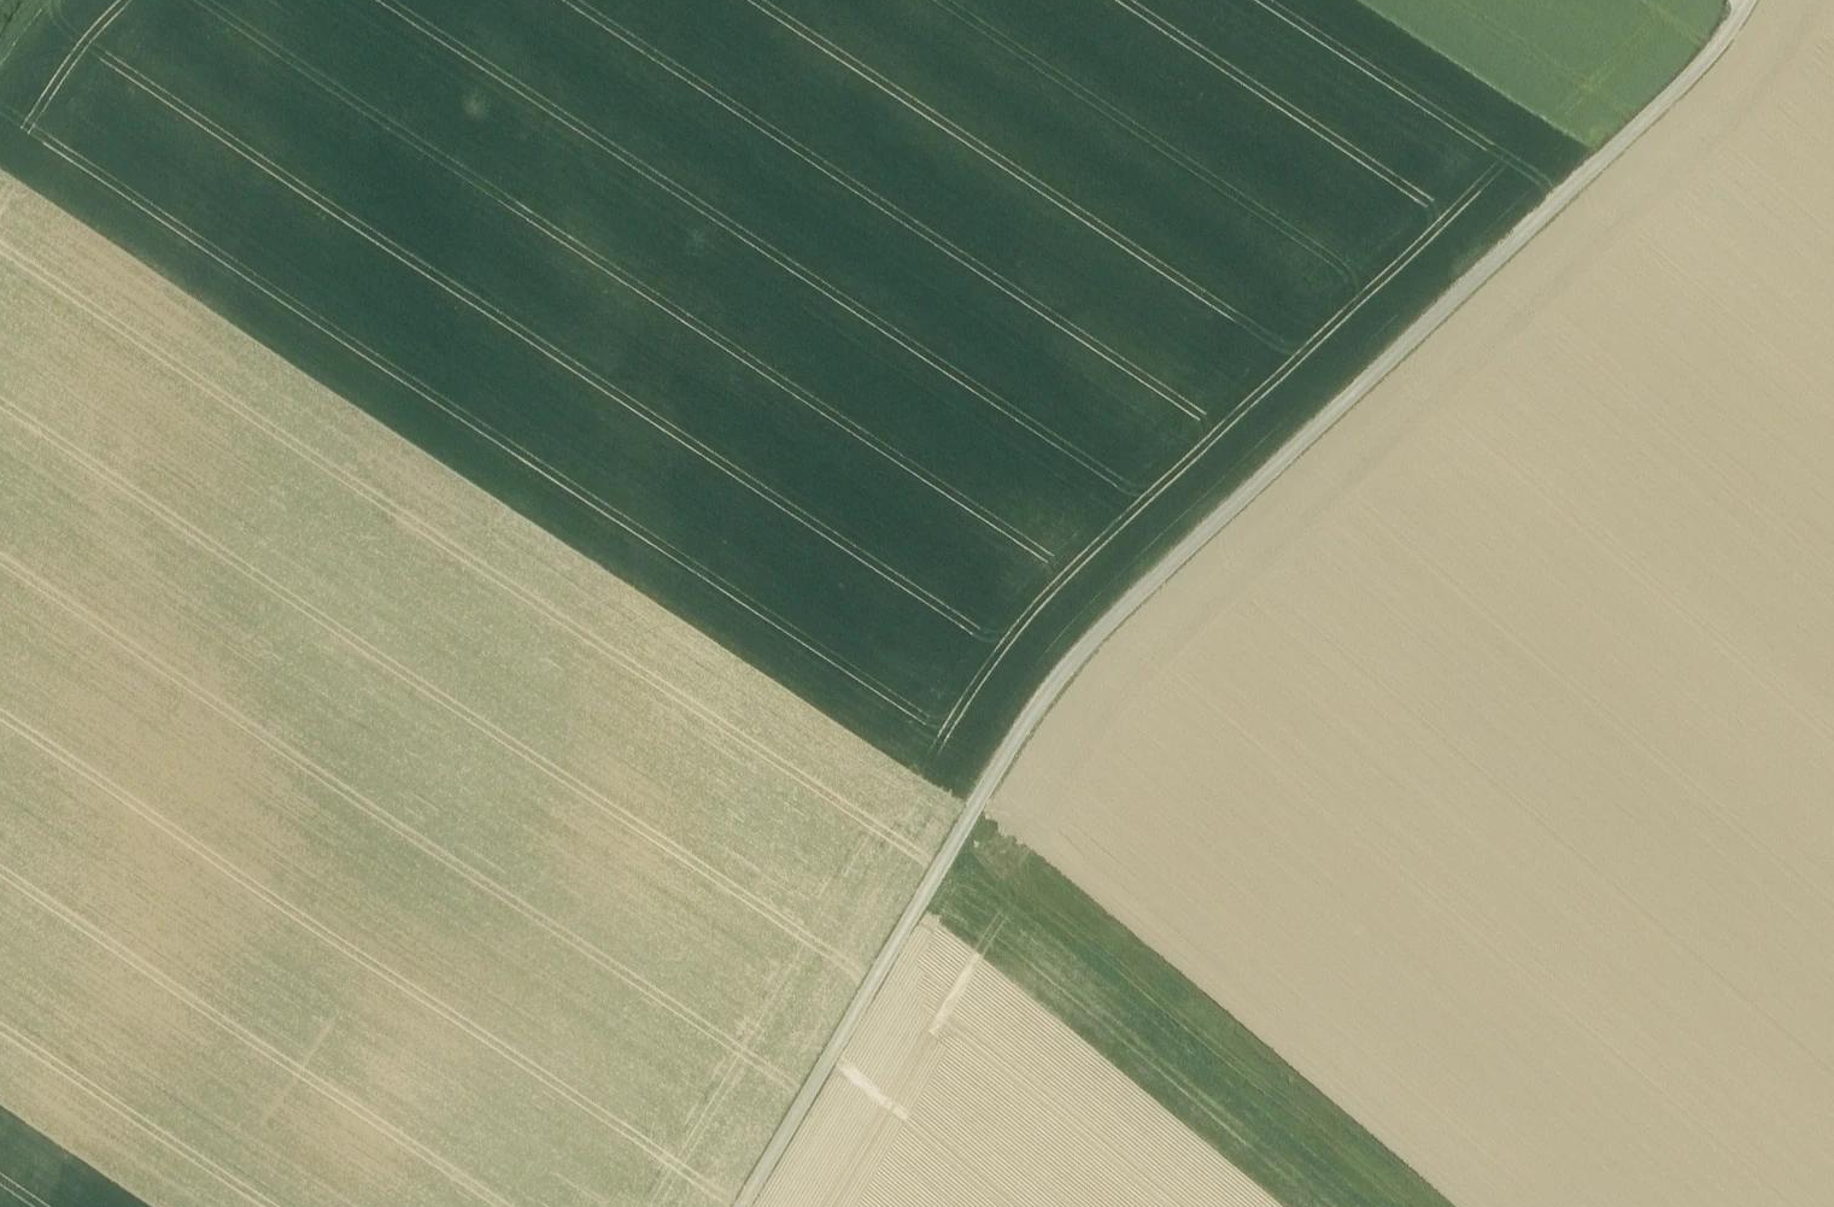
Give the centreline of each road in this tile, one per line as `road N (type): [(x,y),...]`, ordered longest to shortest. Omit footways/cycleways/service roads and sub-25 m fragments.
road 1 (track): [(1748,0),(1719,49),(1055,678),(743,1206)]

